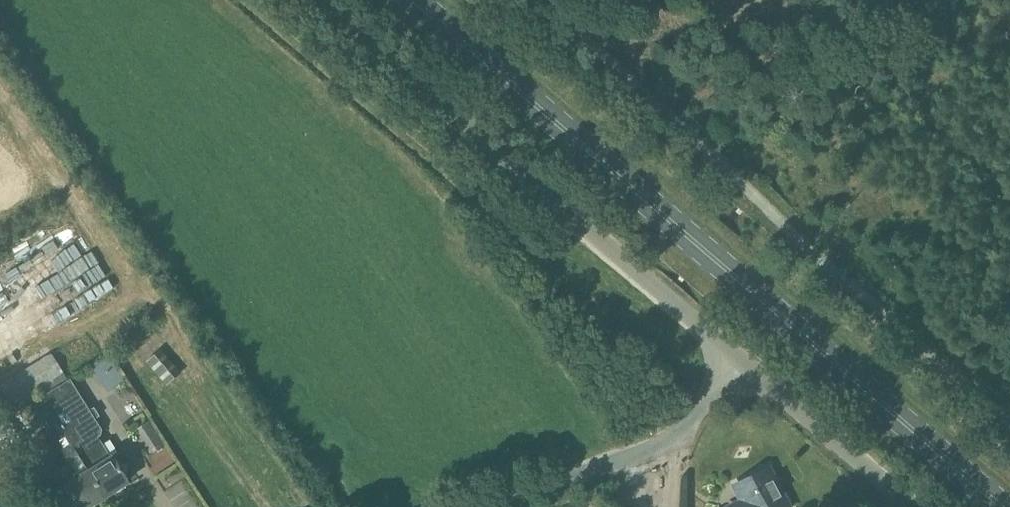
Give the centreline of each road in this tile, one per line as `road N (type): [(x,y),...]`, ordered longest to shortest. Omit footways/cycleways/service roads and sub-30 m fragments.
road 1 (primary): [(1000,506),(412,0)]
road 2 (unclassified): [(739,364),(327,0)]
road 3 (unclassified): [(485,506),(649,453),(695,427),(739,364)]
road 4 (unclassified): [(907,506),(739,364)]

